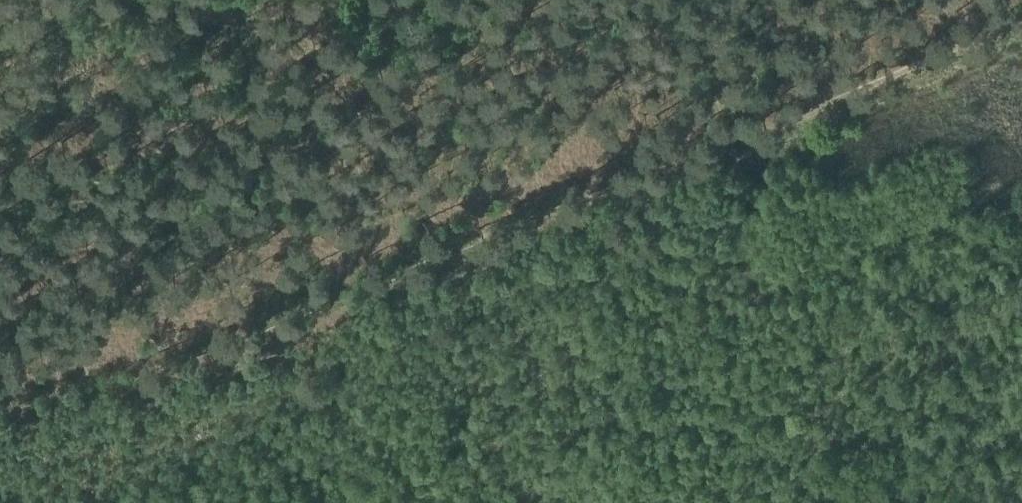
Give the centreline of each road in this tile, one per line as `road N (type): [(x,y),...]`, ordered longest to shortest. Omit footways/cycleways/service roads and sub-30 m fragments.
road 1 (track): [(1021,9),(730,132)]
road 2 (track): [(730,132),(714,0)]

